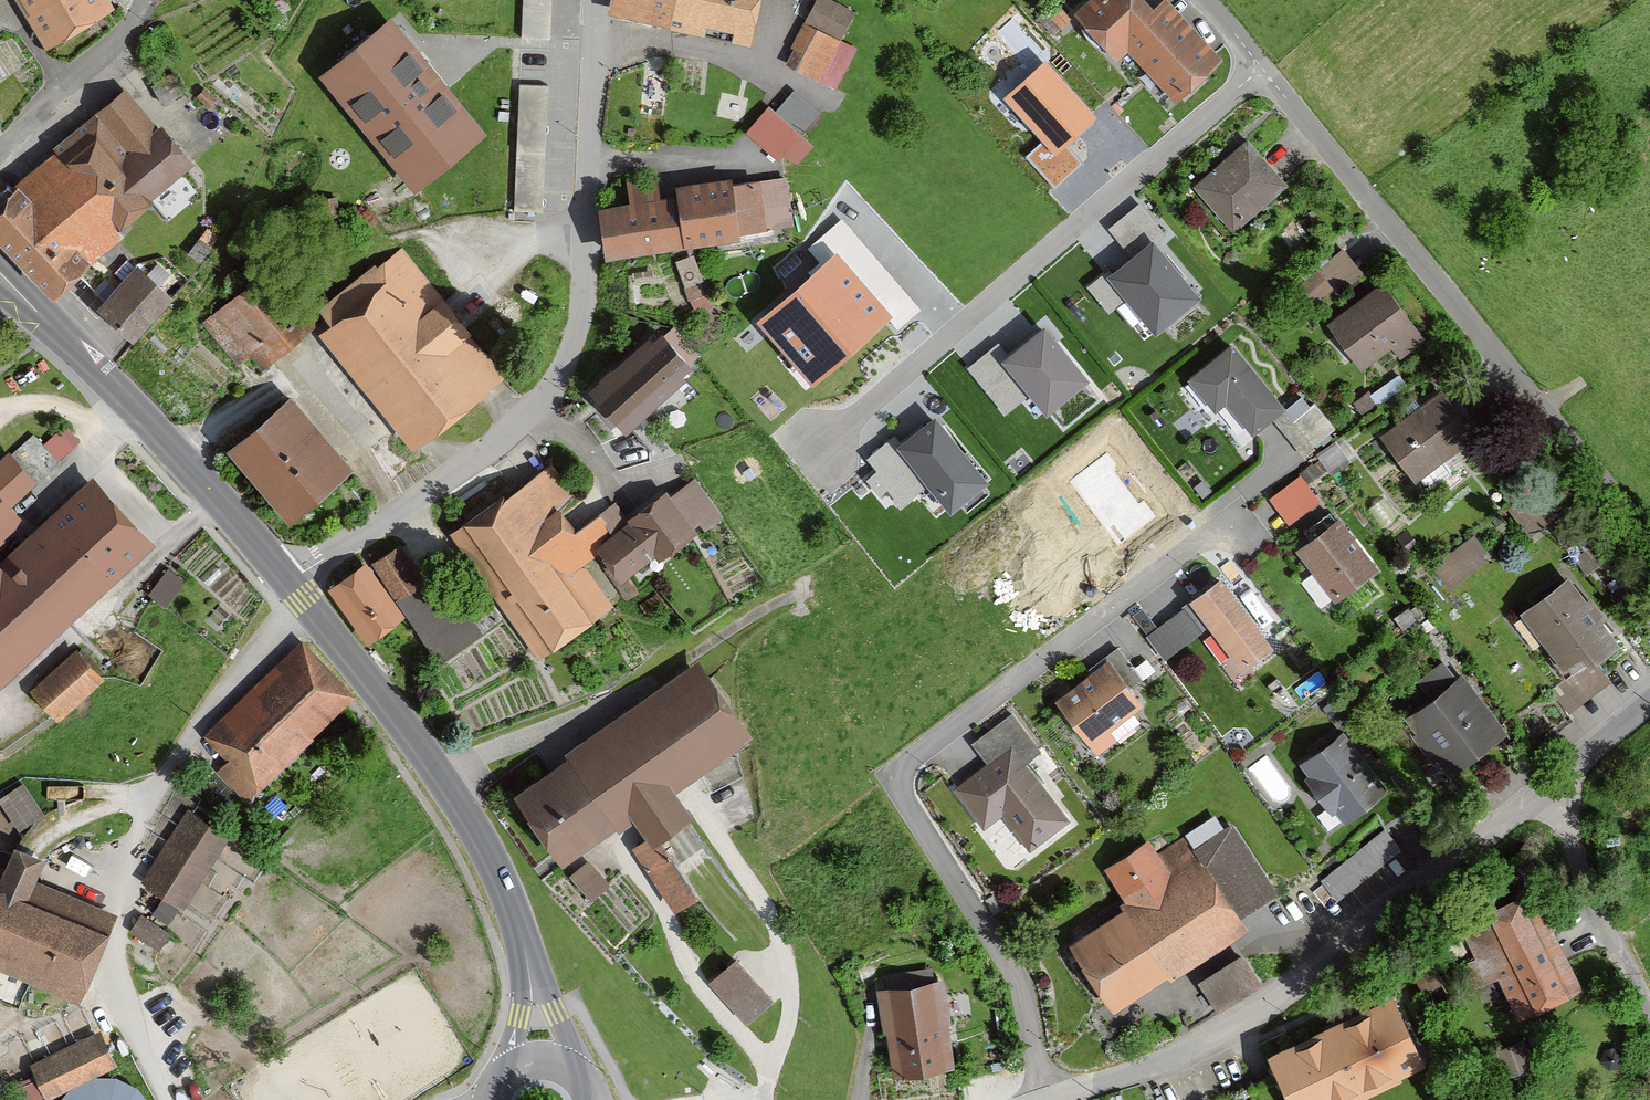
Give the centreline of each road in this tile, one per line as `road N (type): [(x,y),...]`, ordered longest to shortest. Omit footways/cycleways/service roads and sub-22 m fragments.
road 1 (residential): [(1231,527),(899,778),(906,810),(1022,980),(1051,1099)]
road 2 (residential): [(597,0),(583,300),(565,366),(548,394),(469,464),(288,583)]
road 3 (residential): [(1649,556),(1263,70),(1195,0)]
road 4 (residential): [(1055,1099),(1227,1034),(1539,792)]
road 5 (residential): [(308,607),(188,742),(131,877),(117,976),(165,1099)]
road 6 (secondary): [(0,278),(182,456),(288,583)]
road 7 (secondary): [(308,607),(449,791),(489,859),(524,941)]
road 8 (unclassified): [(1539,792),(1649,1017)]
road 9 (residential): [(146,0),(120,40),(0,153)]
road 10 (track): [(250,1058),(417,954)]
road 11 (residential): [(1539,792),(1649,696)]
road 12 (secondary): [(568,1076),(563,1040),(524,941)]
road 13 (secondary): [(524,941),(513,1078)]

